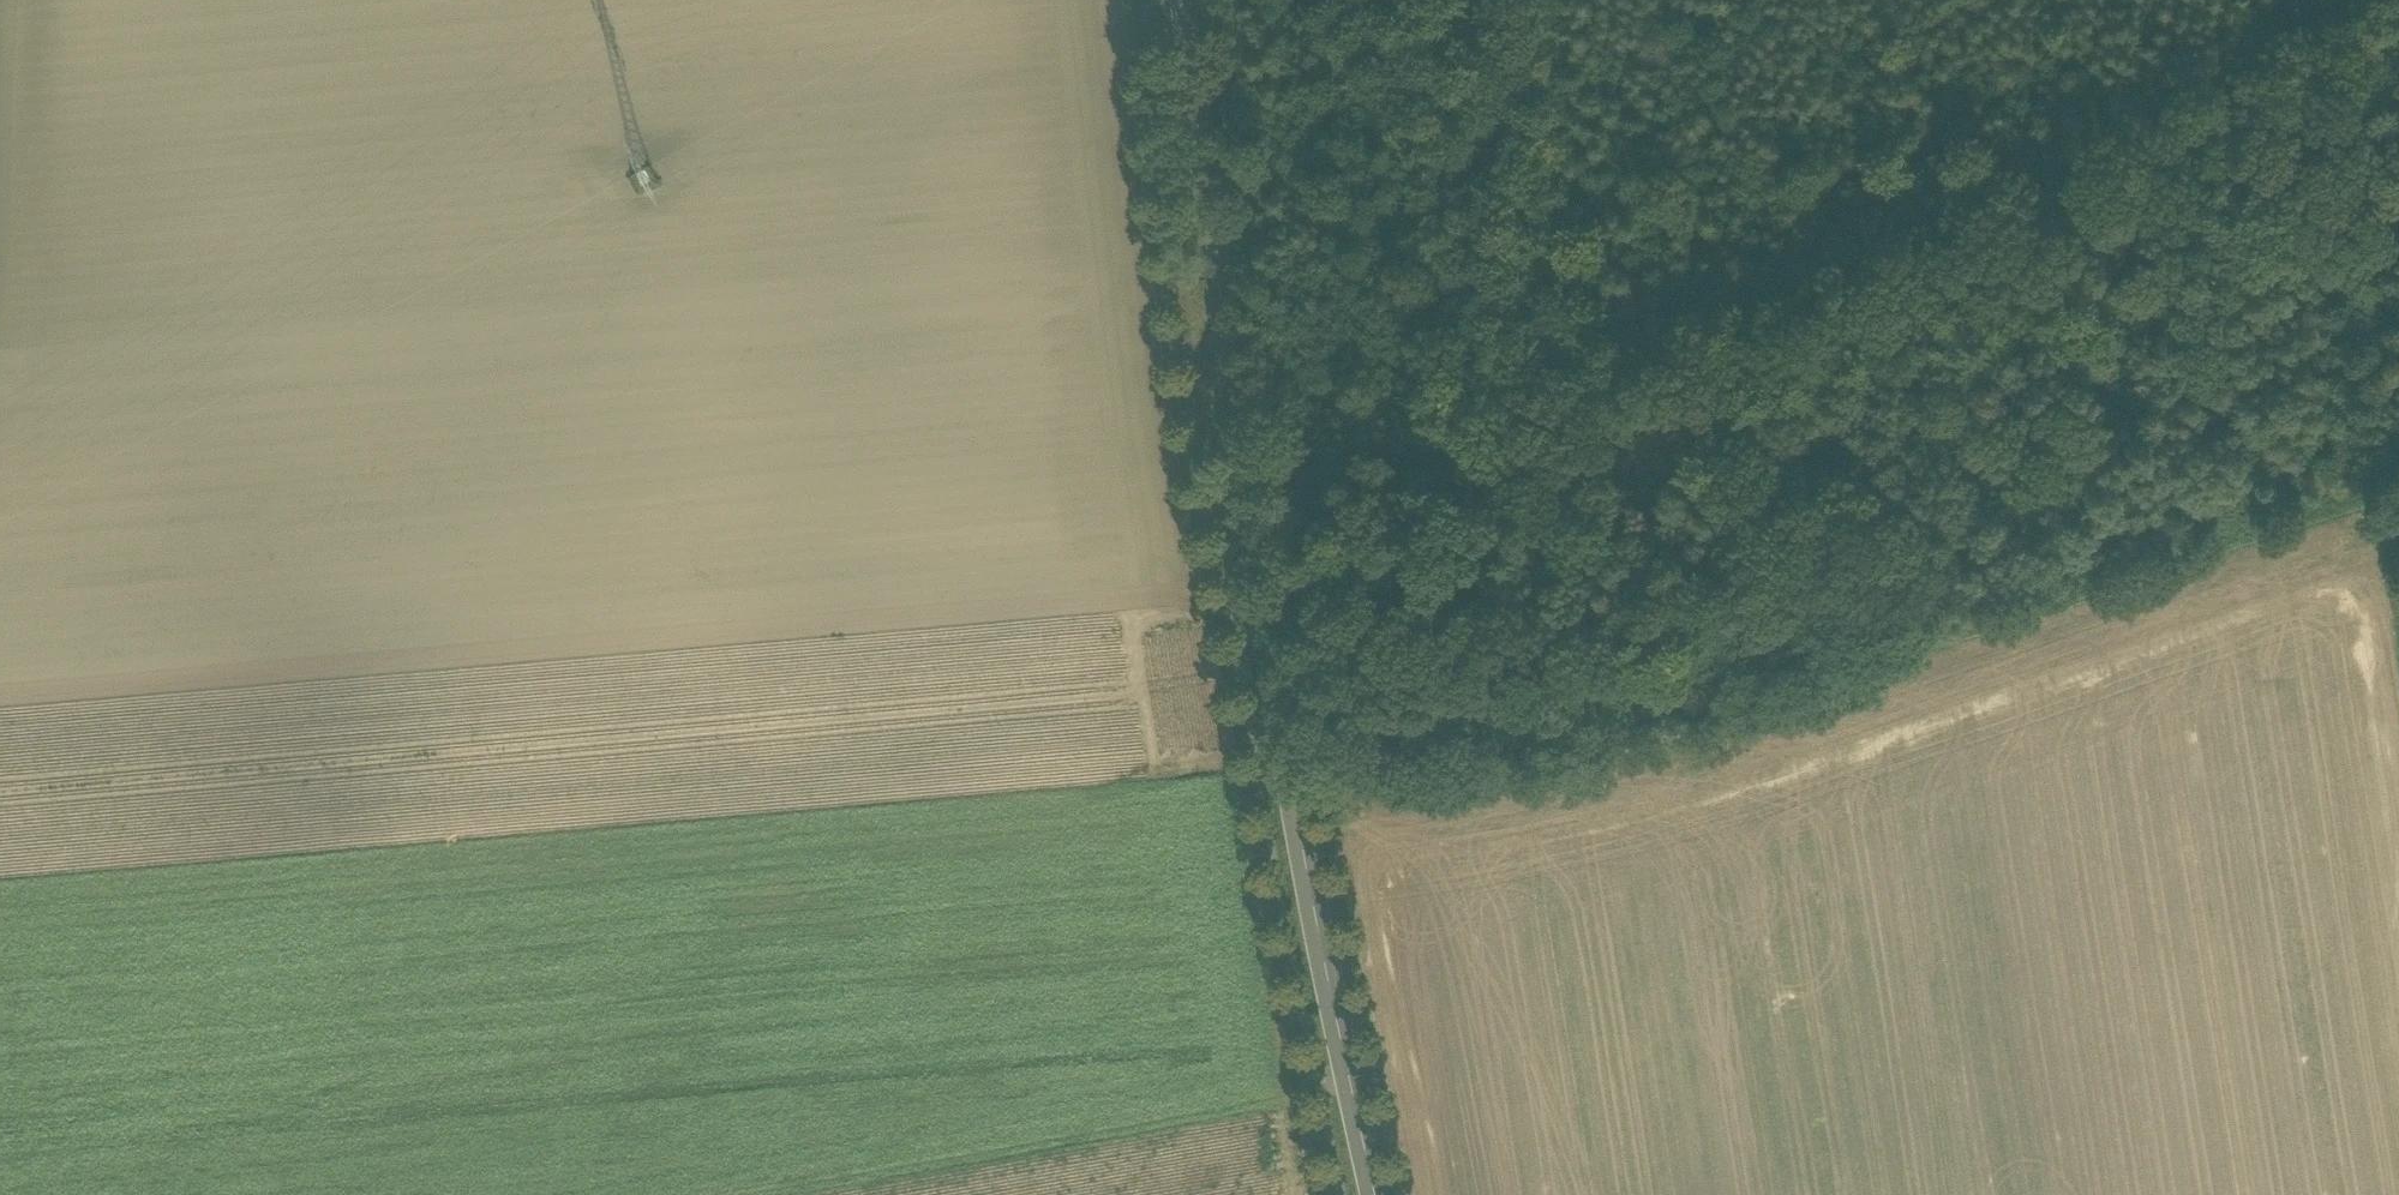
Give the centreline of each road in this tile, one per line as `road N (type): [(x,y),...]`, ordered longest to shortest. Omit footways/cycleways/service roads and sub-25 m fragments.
road 1 (track): [(2398,11),(1265,607)]
road 2 (tertiary): [(1374,1194),(1284,746),(1182,0)]
road 3 (track): [(2398,647),(2372,496)]

